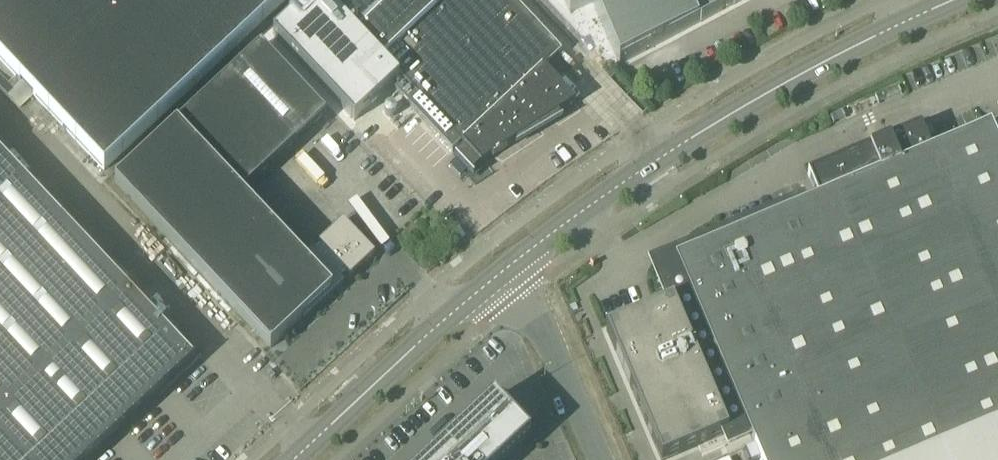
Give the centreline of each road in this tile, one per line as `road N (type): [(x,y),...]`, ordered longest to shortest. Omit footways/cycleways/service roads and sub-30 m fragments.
road 1 (tertiary): [(958,0),(761,97),(502,273)]
road 2 (tertiary): [(502,273),(294,459)]
road 3 (unclassified): [(600,459),(543,323),(502,273)]

